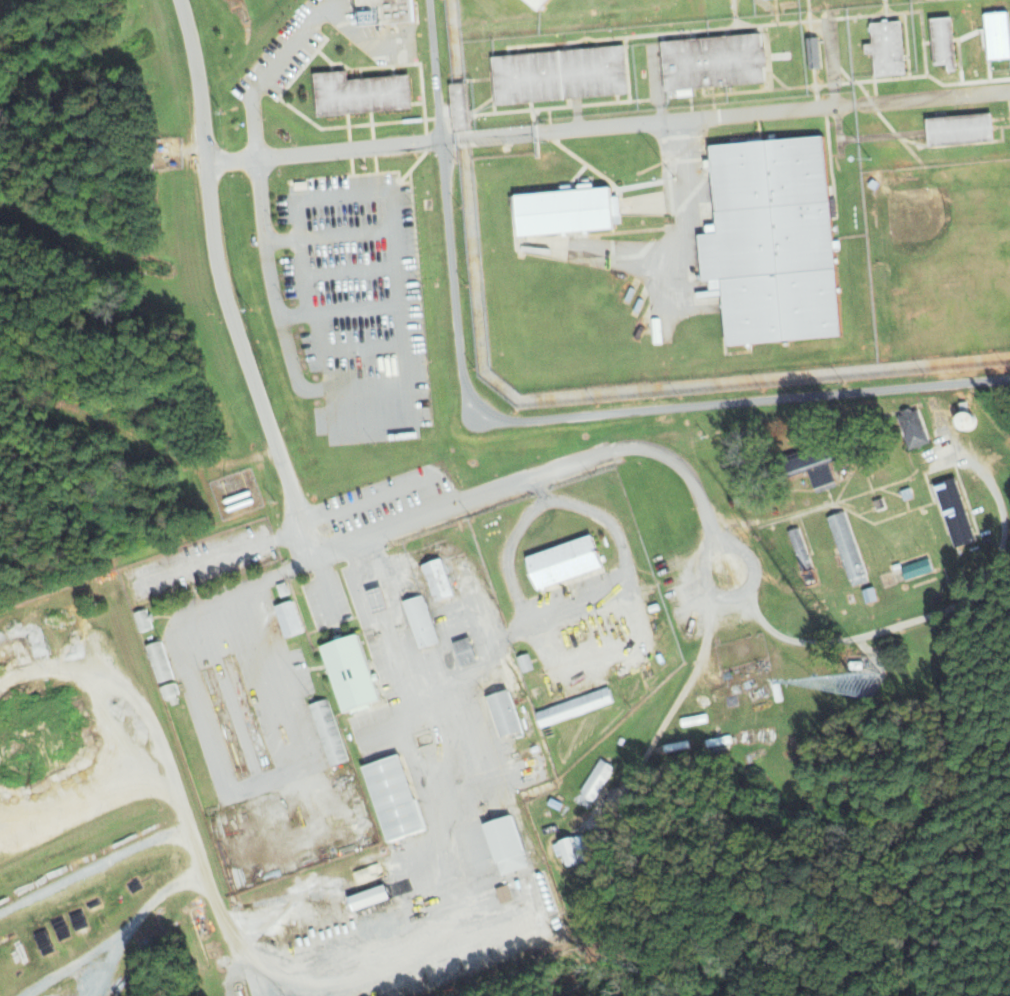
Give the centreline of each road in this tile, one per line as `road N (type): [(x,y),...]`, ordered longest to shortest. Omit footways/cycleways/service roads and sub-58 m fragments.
road 1 (residential): [(180,0),(228,308),(317,557)]
road 2 (residential): [(630,445),(317,557)]
road 3 (residential): [(630,445),(669,458),(697,490),(714,539),(705,581),(731,597),(754,574),(750,560),(714,539)]
road 4 (residential): [(203,163),(439,143)]

